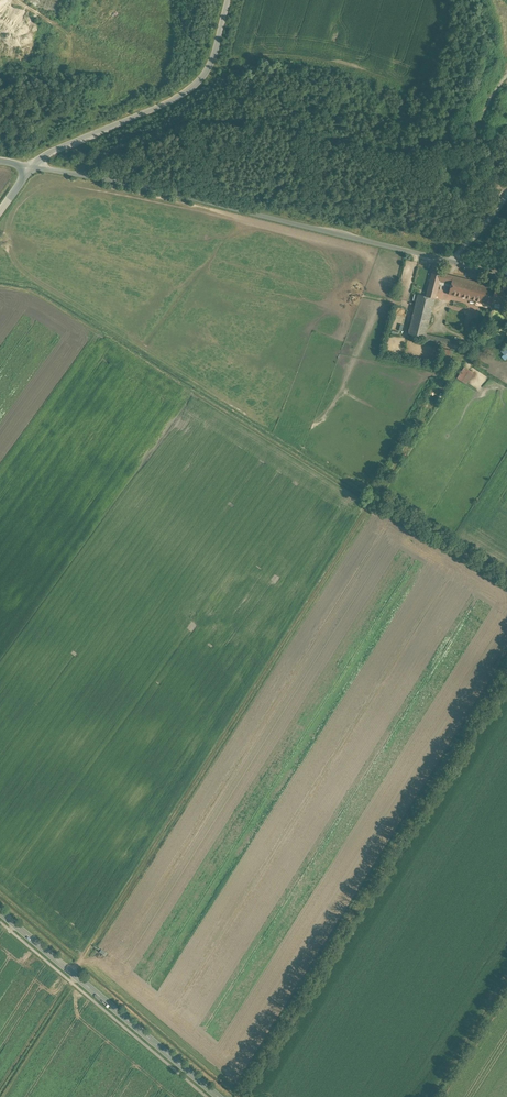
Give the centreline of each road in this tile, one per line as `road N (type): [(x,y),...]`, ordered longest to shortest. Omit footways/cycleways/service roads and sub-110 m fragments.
road 1 (unclassified): [(506,275),(32,166)]
road 2 (secondary): [(219,1096),(0,911)]
road 3 (track): [(229,0),(202,84),(47,152),(32,166)]

